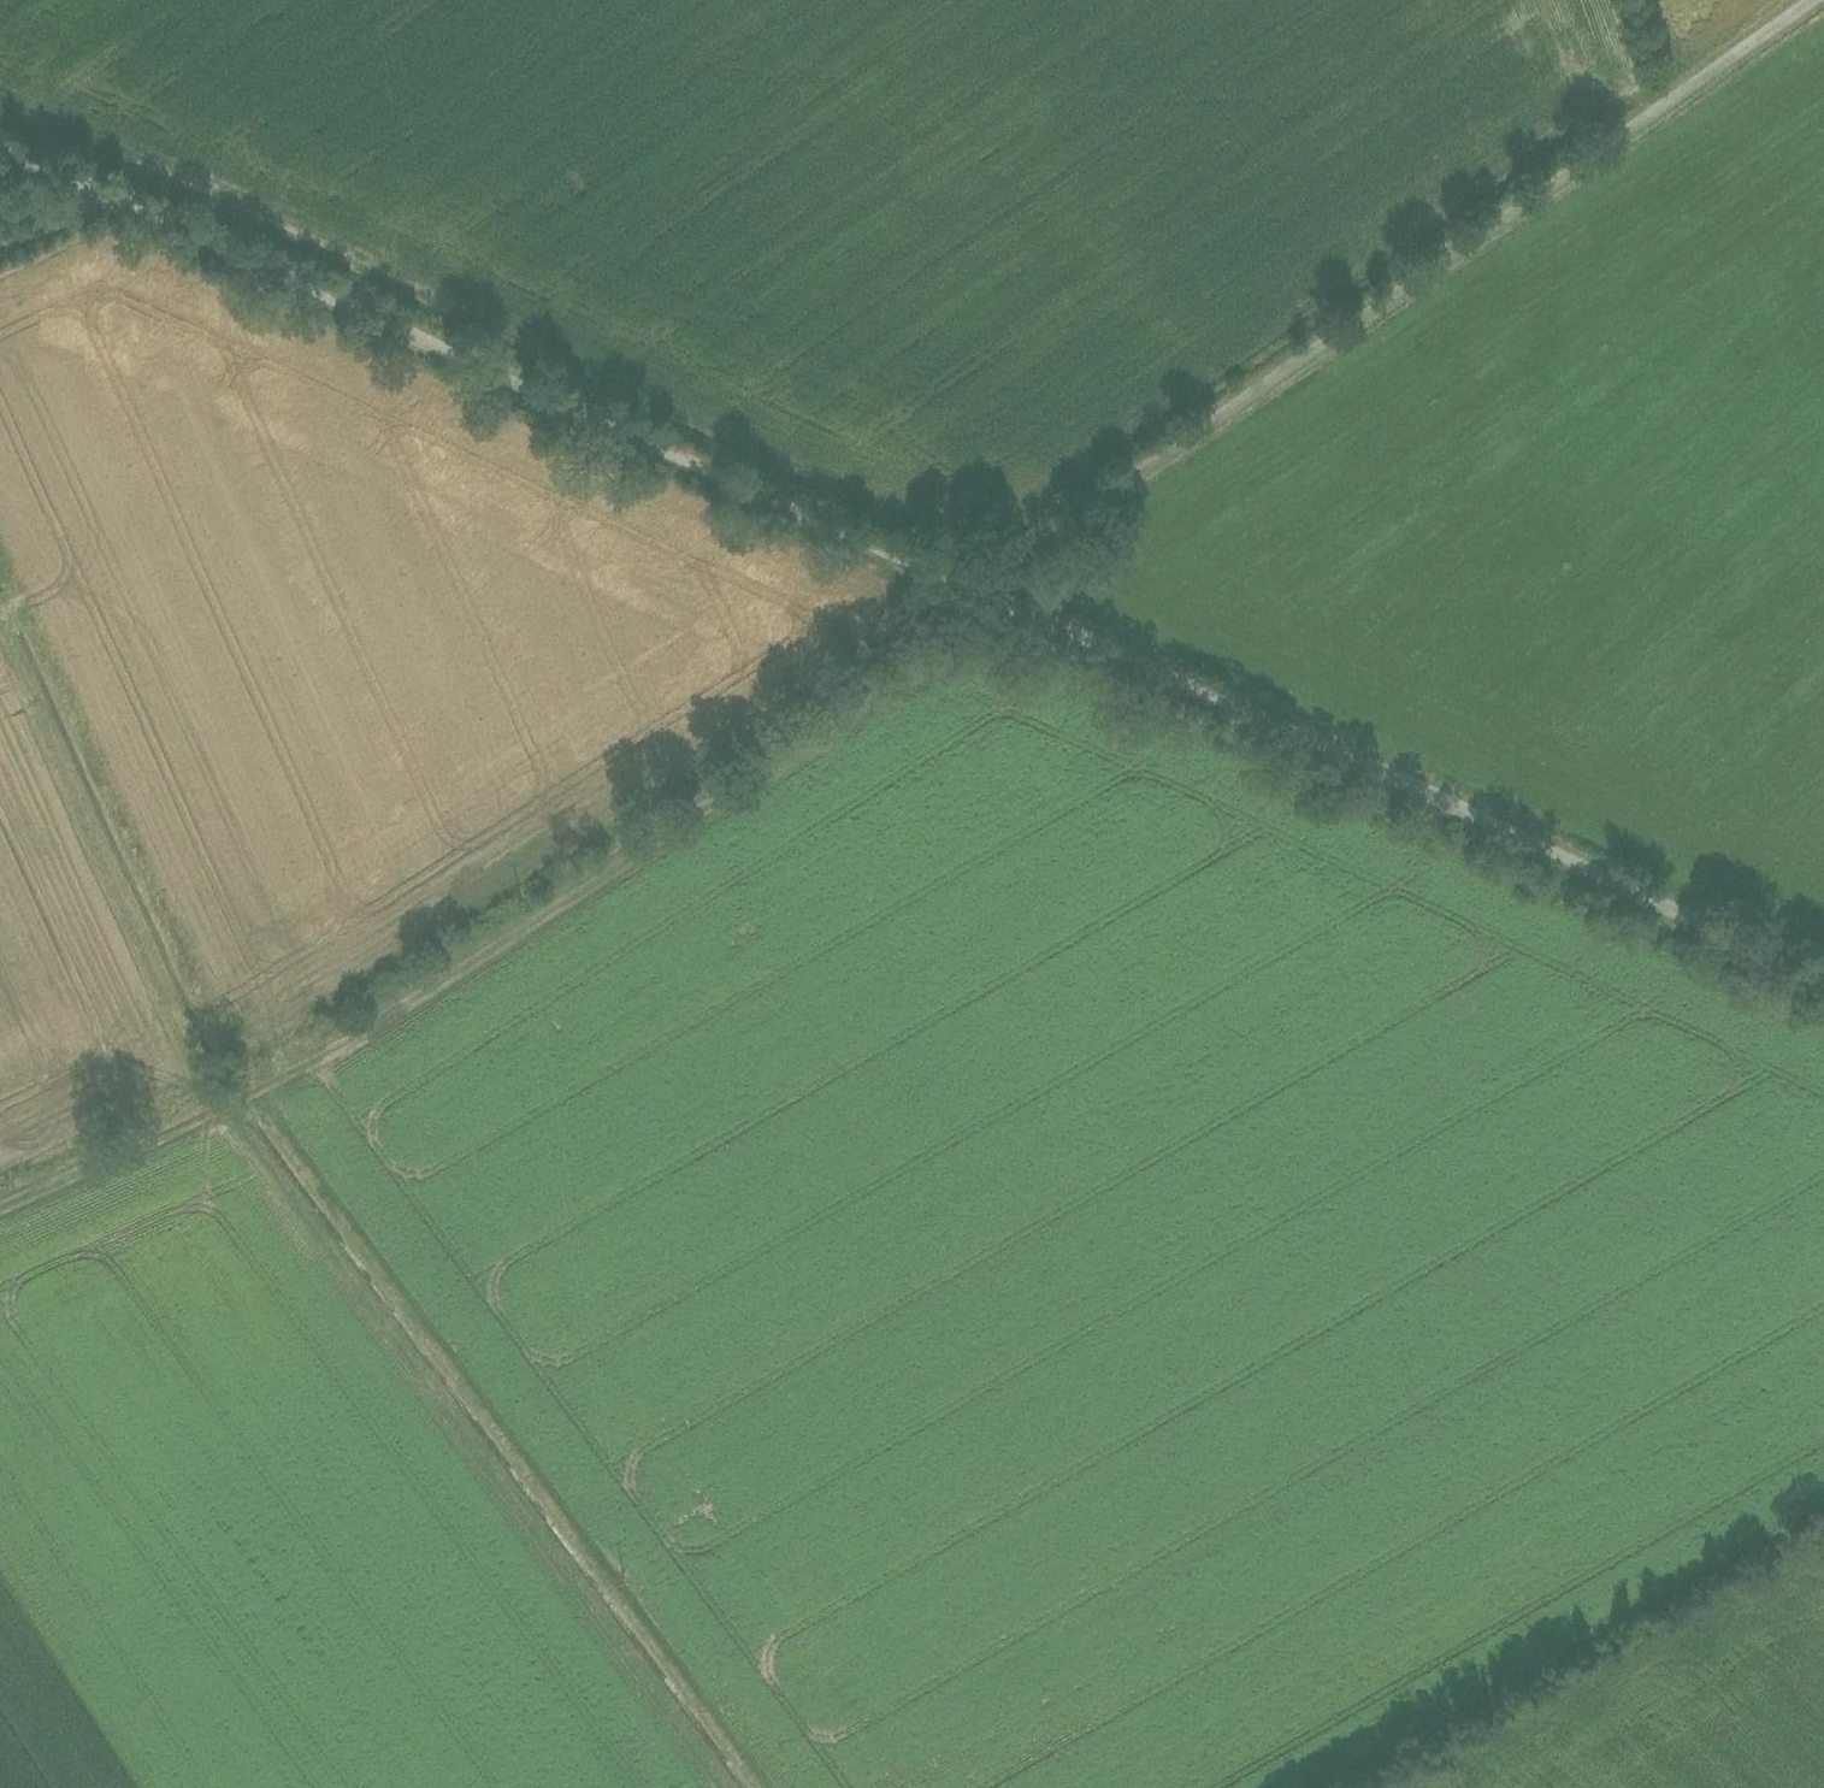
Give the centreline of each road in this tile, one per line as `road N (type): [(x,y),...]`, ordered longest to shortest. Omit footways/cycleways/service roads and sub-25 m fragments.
road 1 (track): [(1821,0),(270,1081),(0,1202)]
road 2 (unclassified): [(1823,985),(970,595),(134,193)]
road 3 (unclassified): [(0,131),(134,193)]
road 4 (unclassified): [(134,193),(0,253)]

